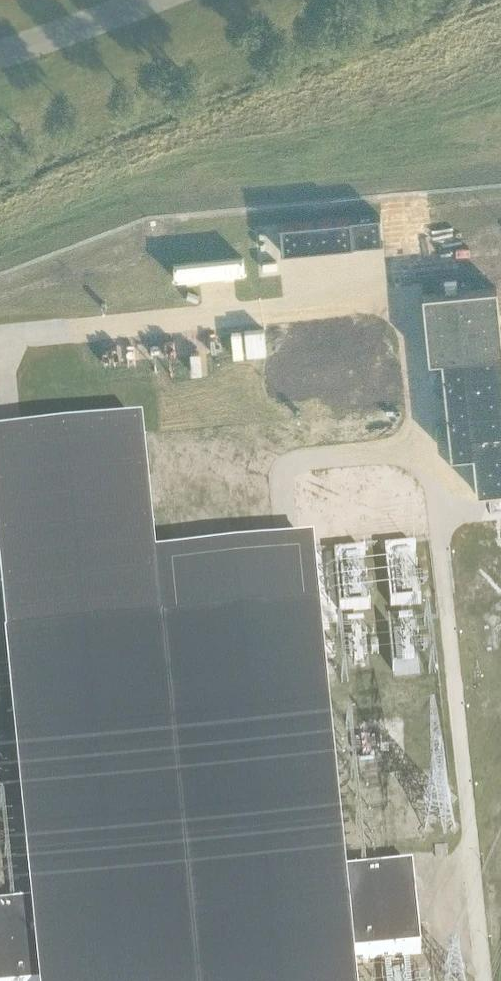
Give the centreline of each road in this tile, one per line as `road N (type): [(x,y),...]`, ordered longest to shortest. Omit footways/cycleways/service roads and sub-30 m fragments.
road 1 (tertiary): [(146,0),(0,54)]

